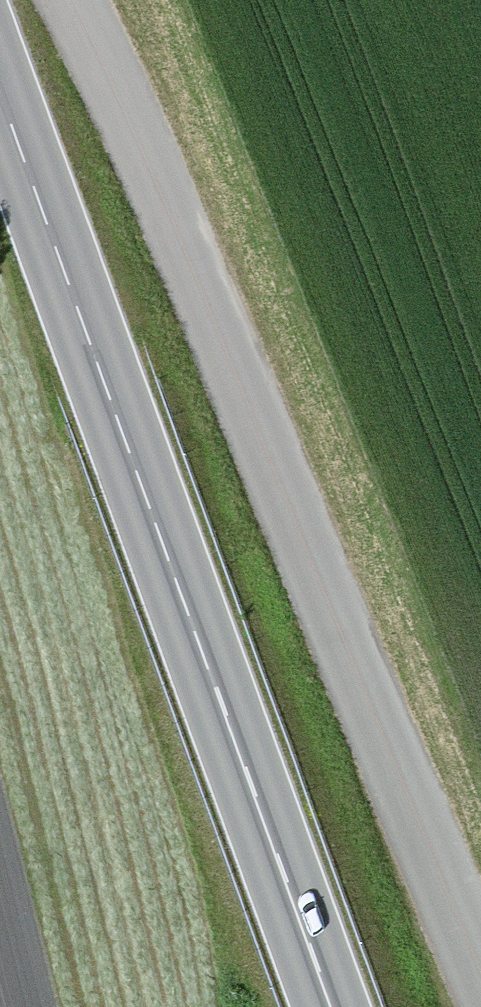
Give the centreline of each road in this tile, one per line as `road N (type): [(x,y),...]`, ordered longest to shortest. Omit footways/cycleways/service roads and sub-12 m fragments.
road 1 (unclassified): [(73,0),(170,210),(480,974)]
road 2 (primary): [(331,1006),(0,93)]

